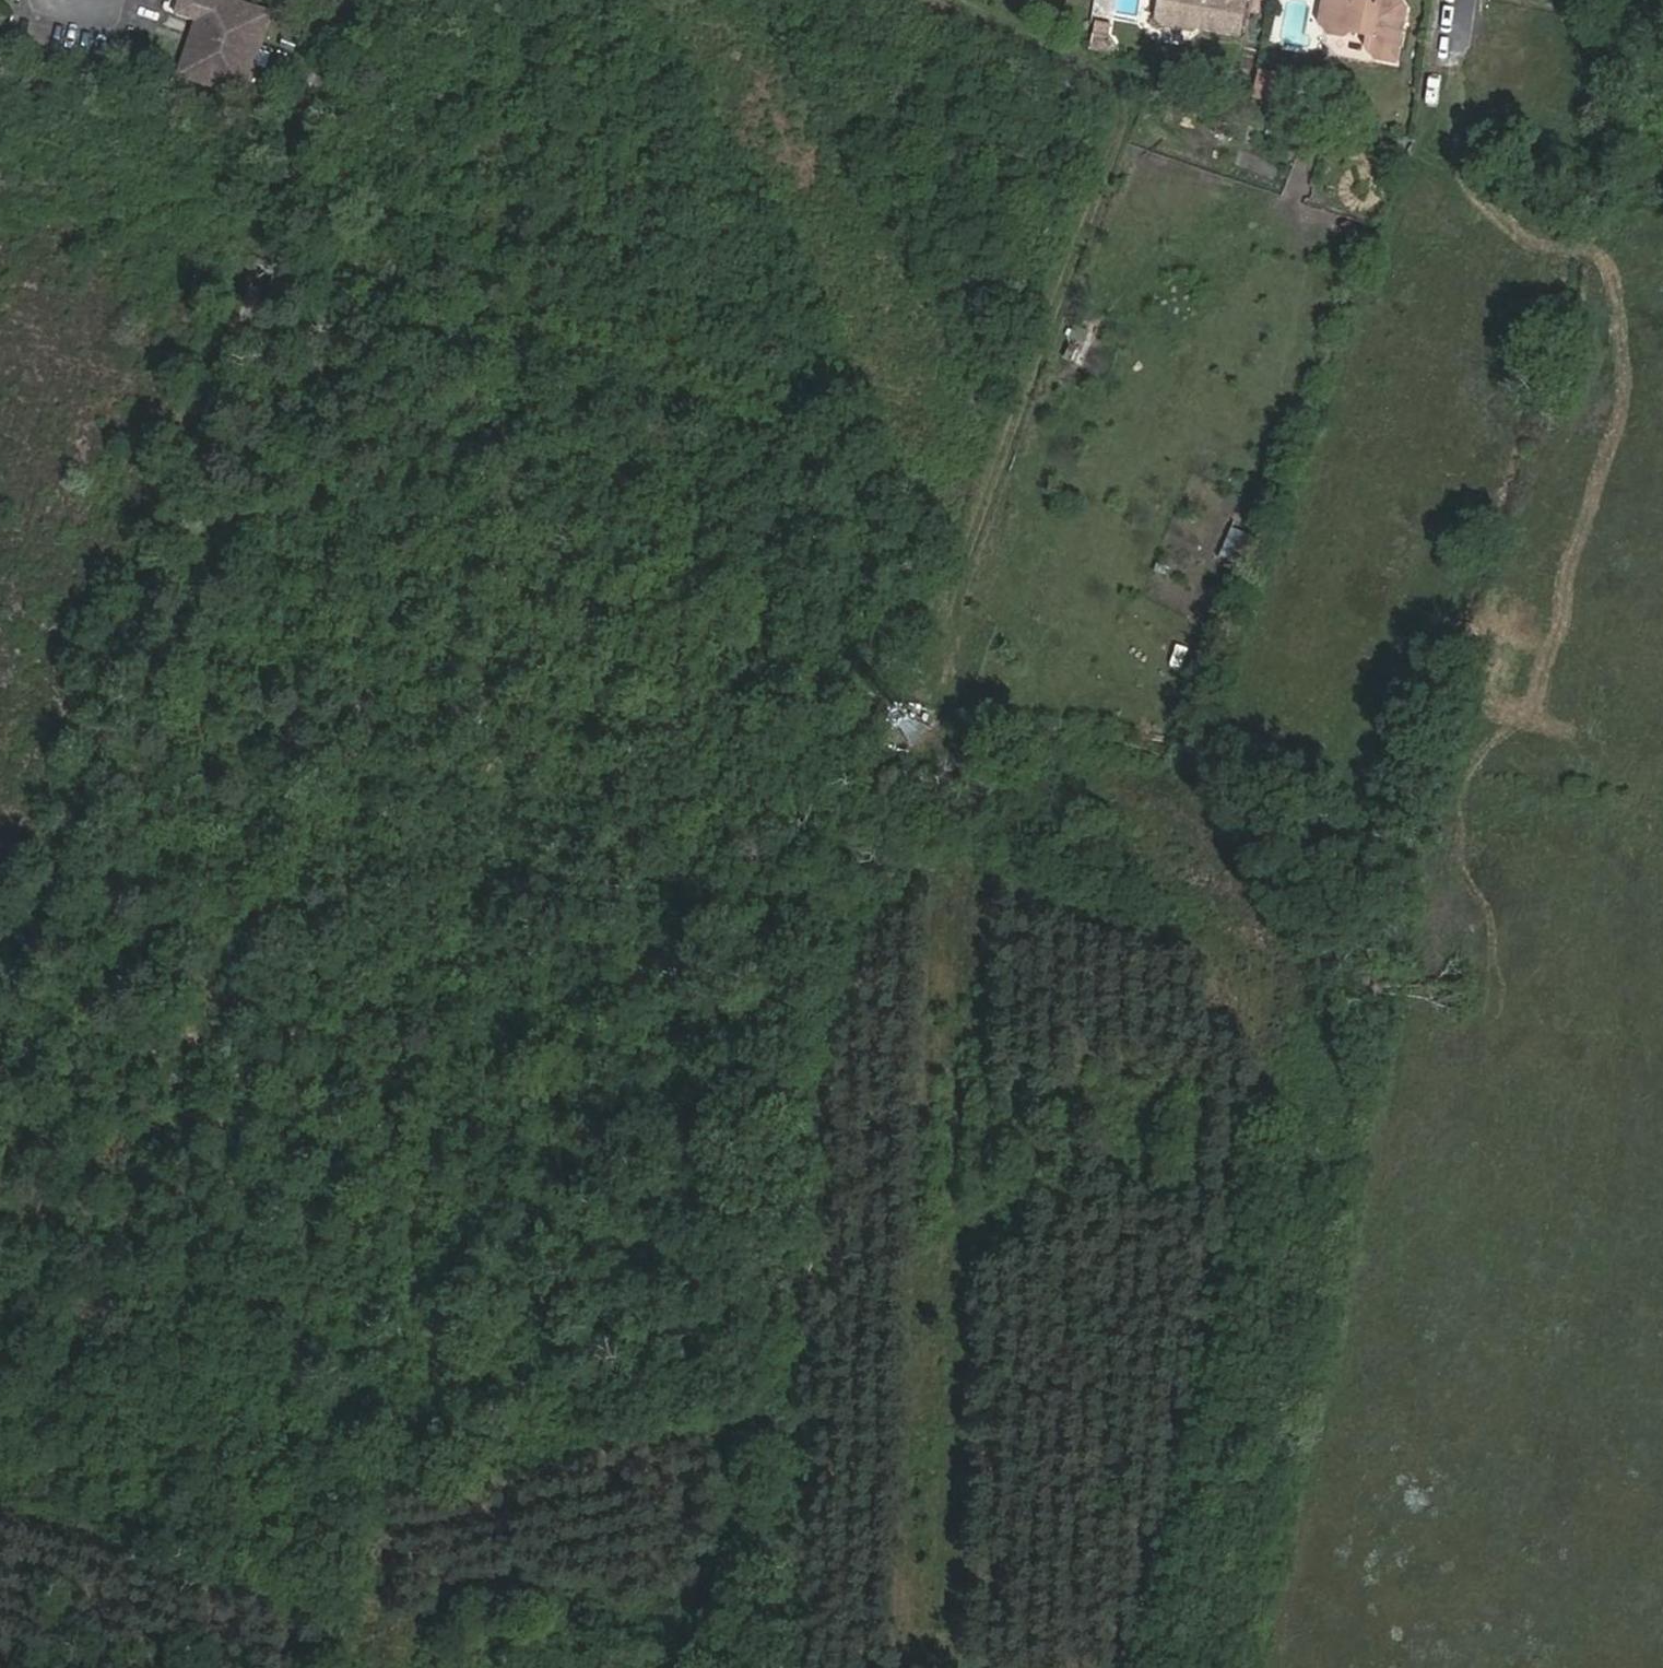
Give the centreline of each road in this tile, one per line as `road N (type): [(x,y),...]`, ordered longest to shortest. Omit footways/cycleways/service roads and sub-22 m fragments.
road 1 (track): [(0,1022),(339,0)]

